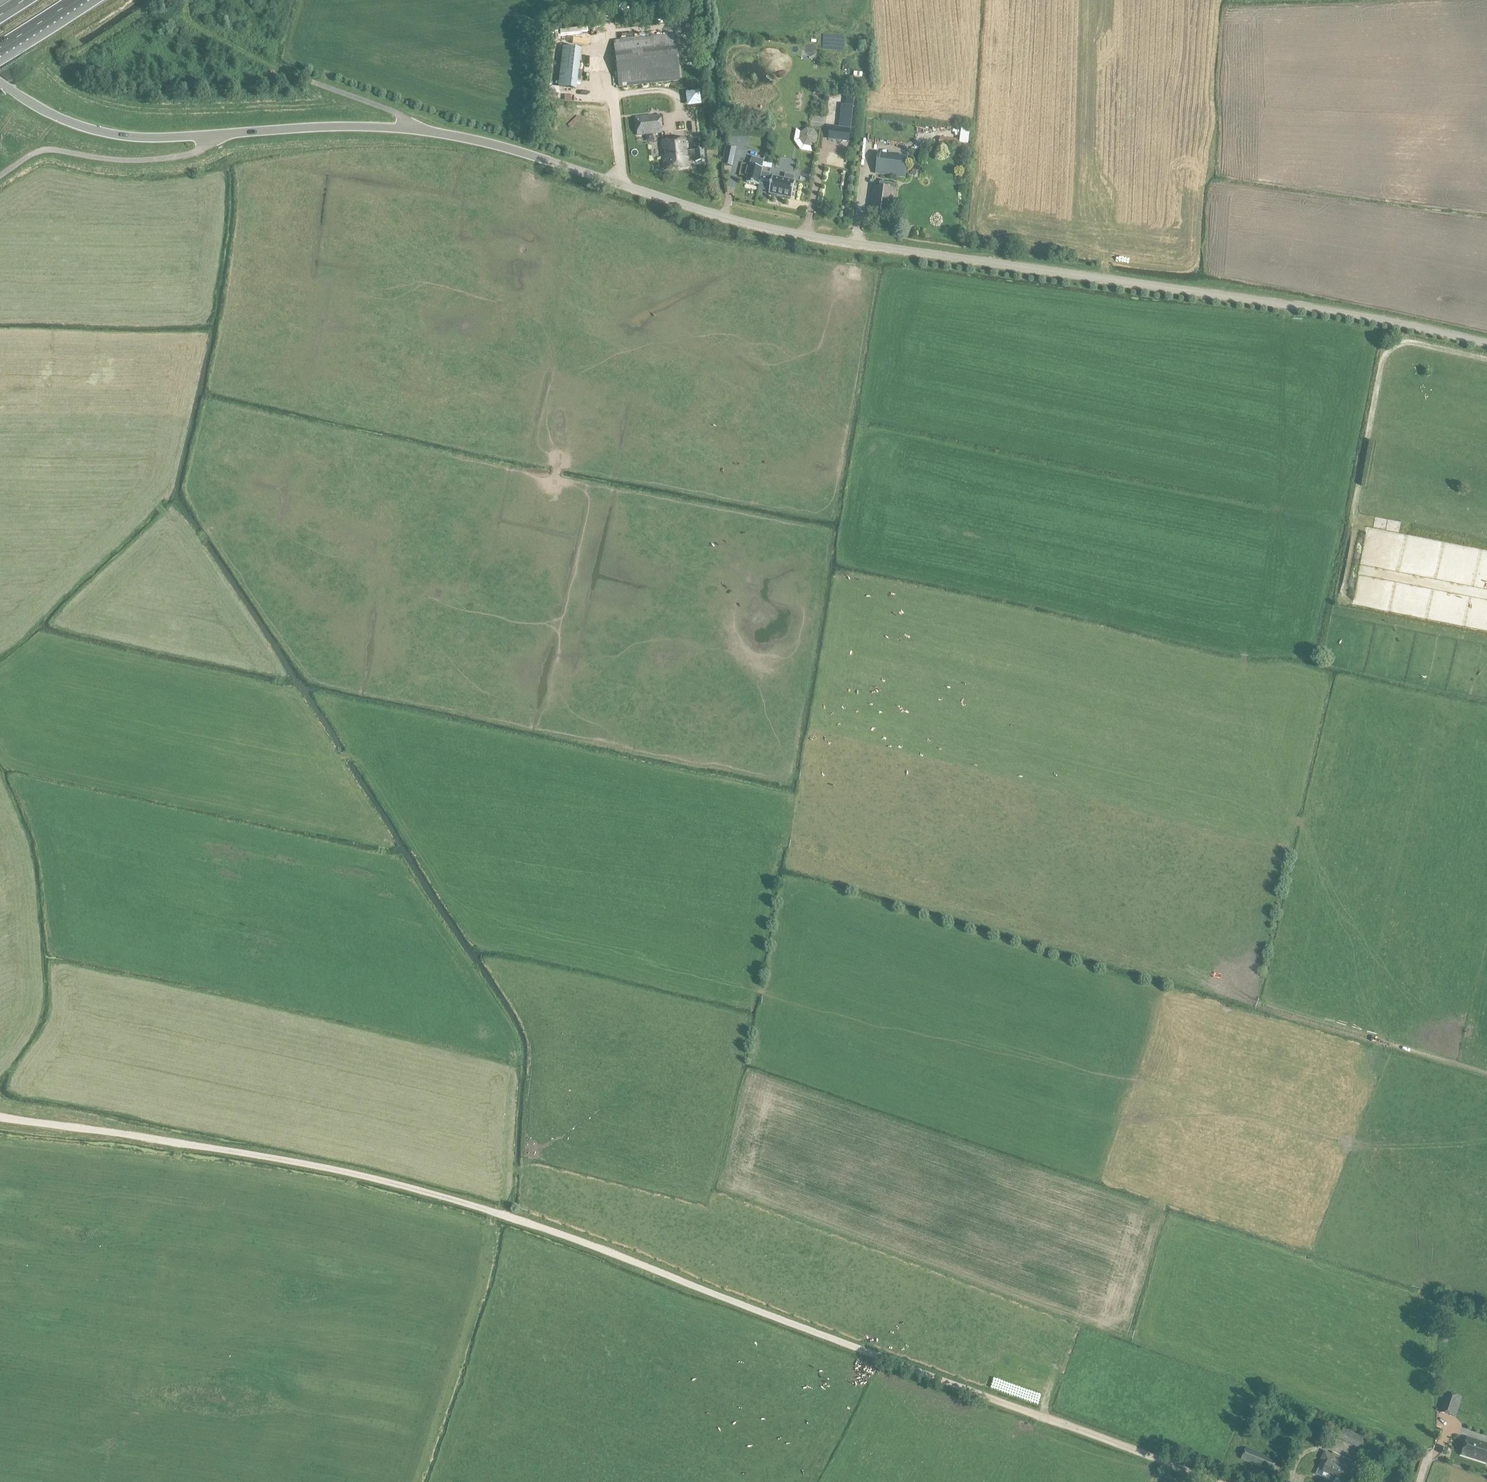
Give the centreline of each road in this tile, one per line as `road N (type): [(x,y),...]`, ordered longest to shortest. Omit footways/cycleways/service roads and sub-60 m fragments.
road 1 (unclassified): [(1486,343),(1352,314),(823,238),(423,130),(218,134)]
road 2 (track): [(1219,1481),(468,1205),(212,1148),(0,1119)]
road 3 (track): [(195,542),(278,671),(278,691),(515,1053),(502,1216)]
road 4 (track): [(496,509),(553,496),(564,457),(846,290),(856,243)]
road 5 (track): [(0,797),(11,822),(22,1005),(0,1034)]
road 6 (unclassified): [(0,176),(46,150),(148,160),(200,150),(218,134)]
road 7 (unclassified): [(218,134),(96,130),(52,114),(0,80)]
road 8 (track): [(293,527),(195,542),(164,511),(126,492)]
road 9 (track): [(301,79),(403,117),(412,129)]

